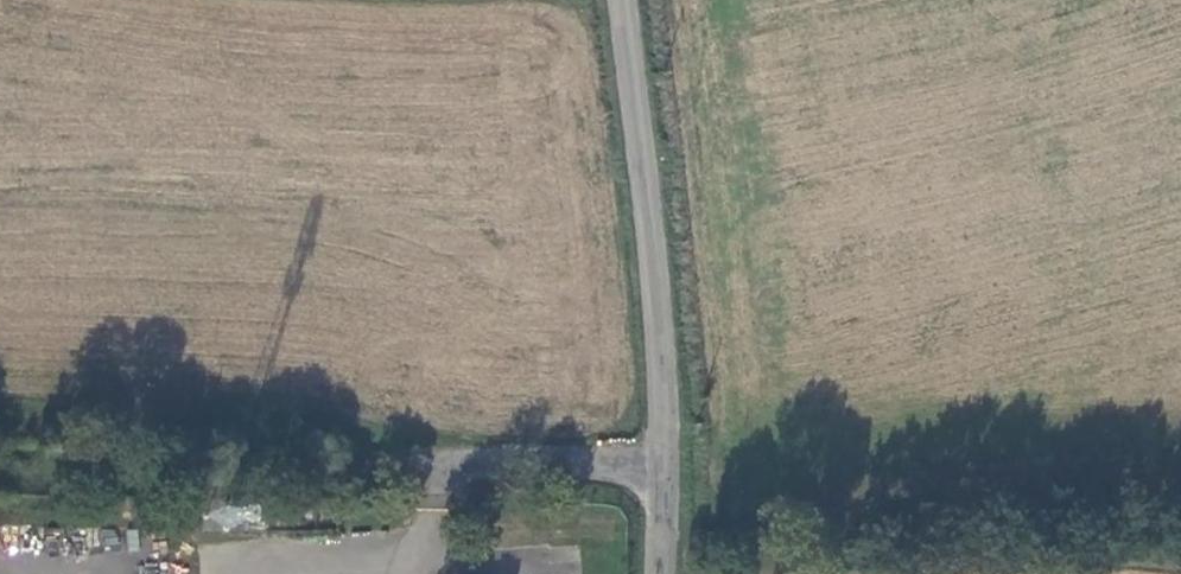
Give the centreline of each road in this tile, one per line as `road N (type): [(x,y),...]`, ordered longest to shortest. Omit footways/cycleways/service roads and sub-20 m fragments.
road 1 (tertiary): [(628,0),(658,341),(659,573)]

